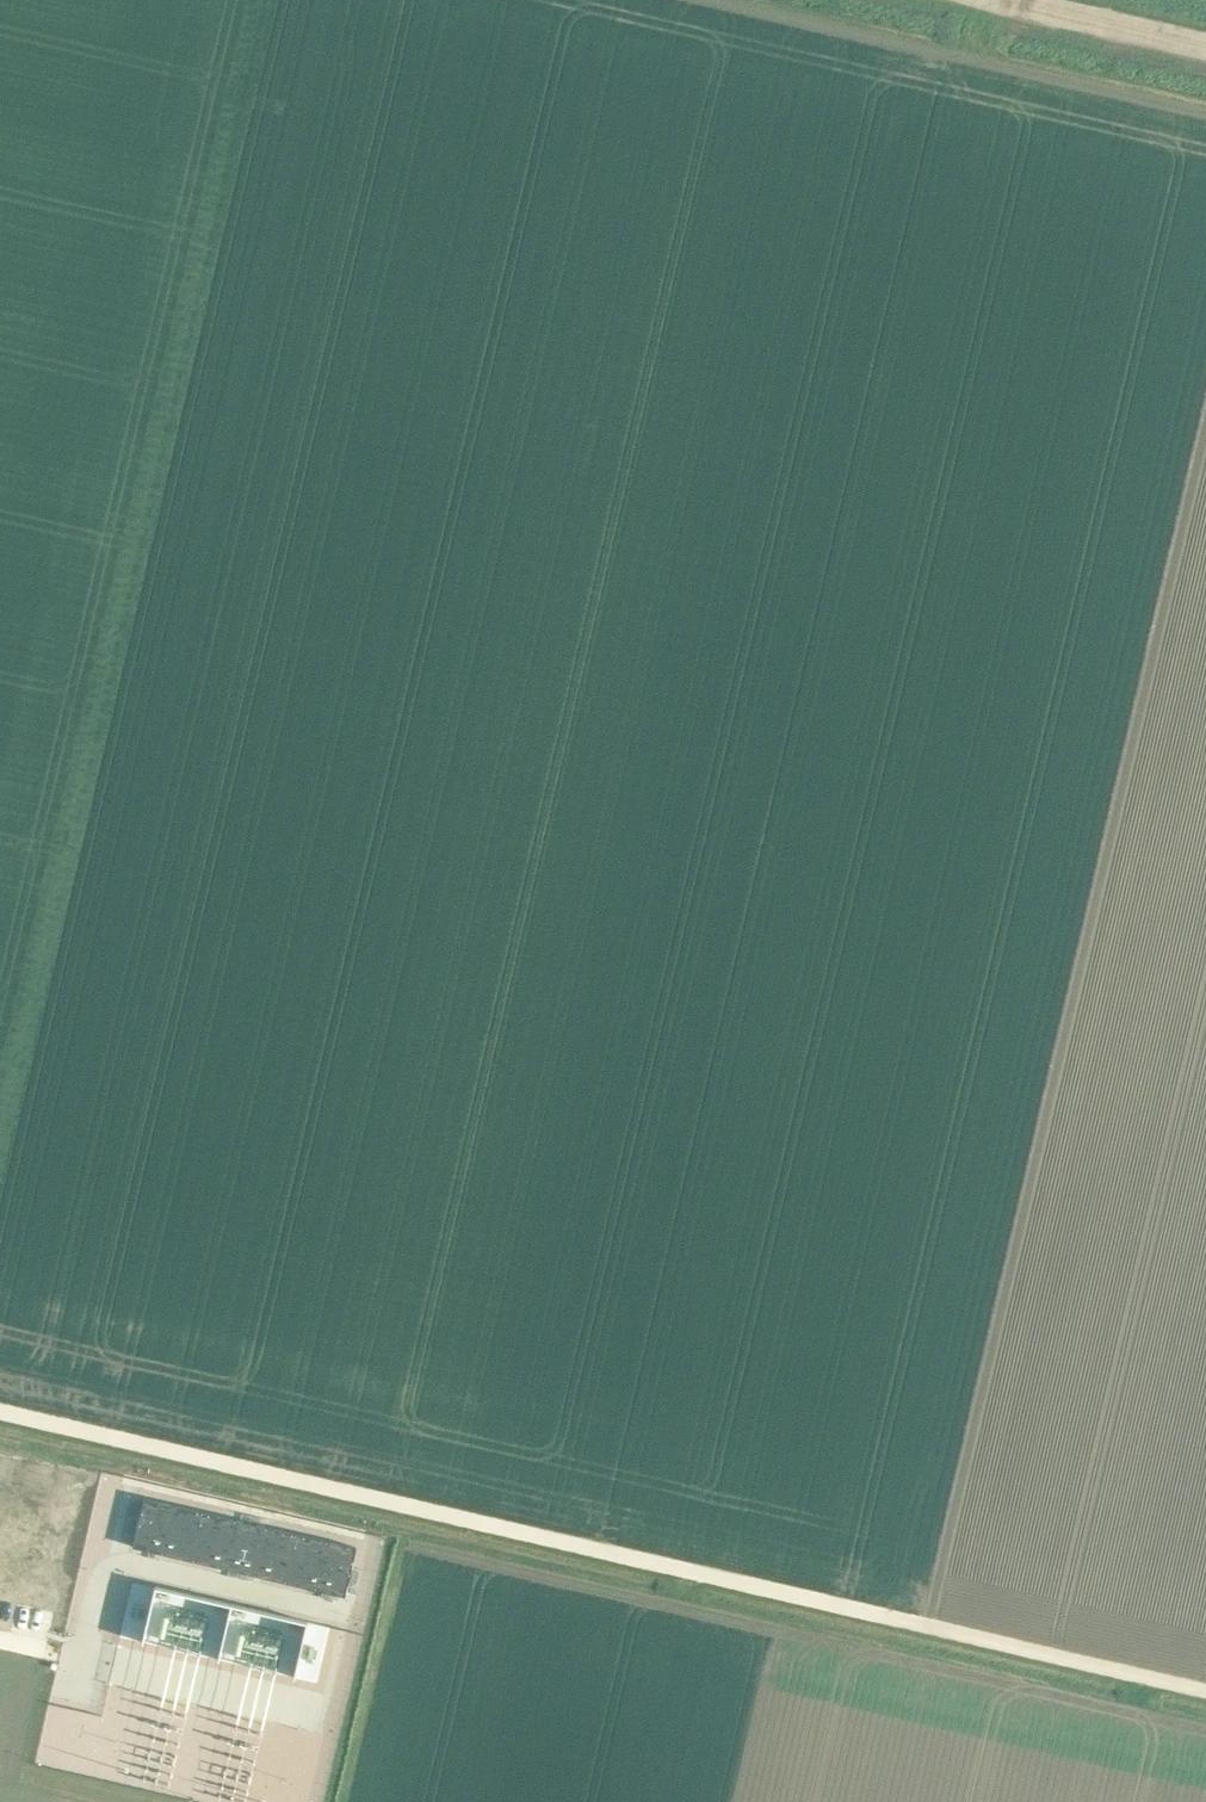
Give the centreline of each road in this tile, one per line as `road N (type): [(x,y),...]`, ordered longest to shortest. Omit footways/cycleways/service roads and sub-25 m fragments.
road 1 (track): [(1205,1694),(0,1415)]
road 2 (track): [(1205,42),(1025,0)]

